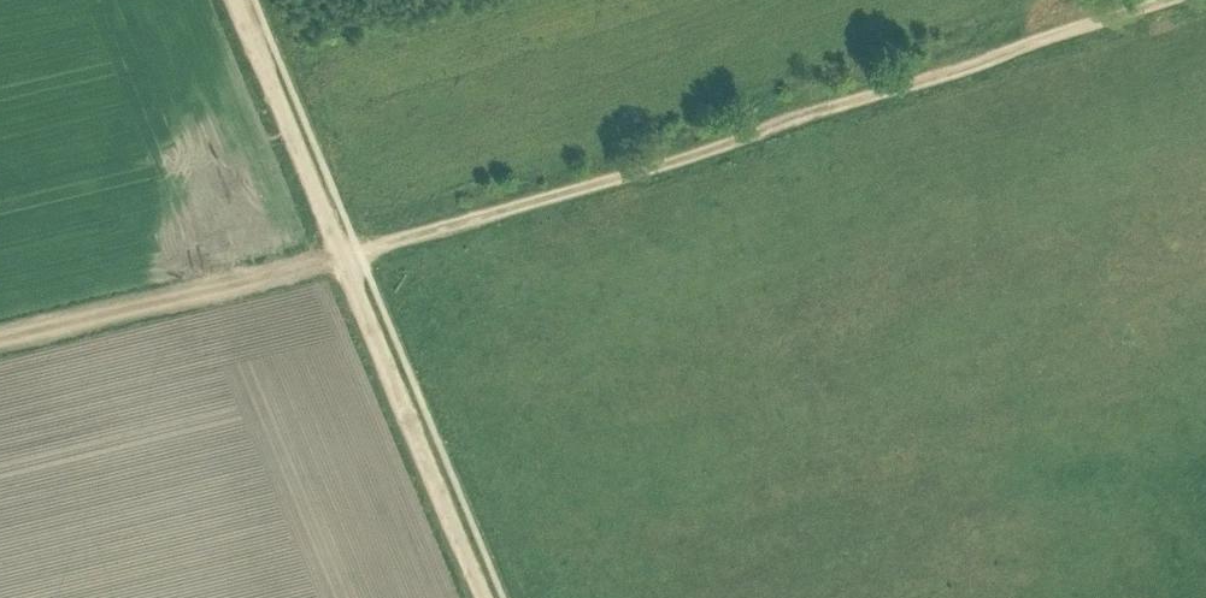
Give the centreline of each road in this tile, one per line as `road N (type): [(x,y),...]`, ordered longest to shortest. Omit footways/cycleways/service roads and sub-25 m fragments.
road 1 (track): [(1153,0),(359,250)]
road 2 (track): [(484,597),(236,0)]
road 3 (track): [(0,337),(341,256)]

